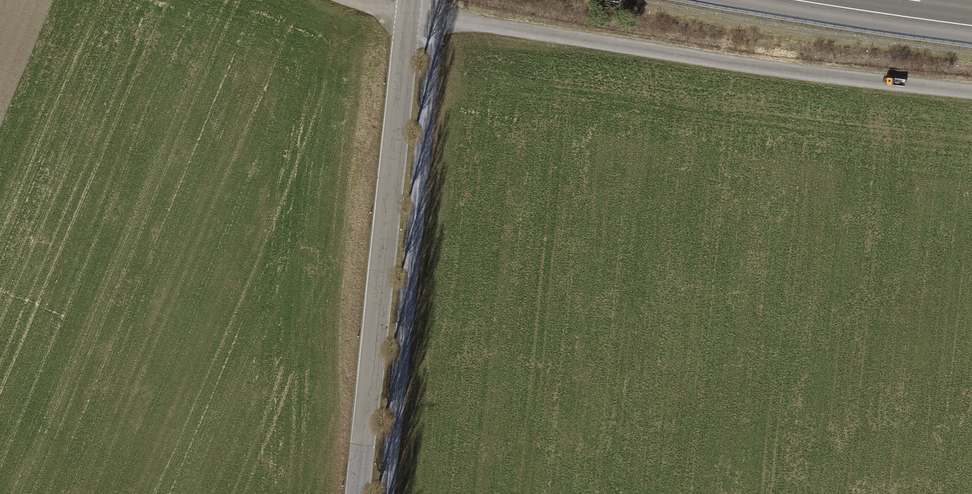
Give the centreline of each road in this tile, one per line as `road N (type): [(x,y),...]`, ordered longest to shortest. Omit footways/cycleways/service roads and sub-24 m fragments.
road 1 (track): [(971,91),(777,69),(360,0)]
road 2 (tertiary): [(357,493),(410,0)]

